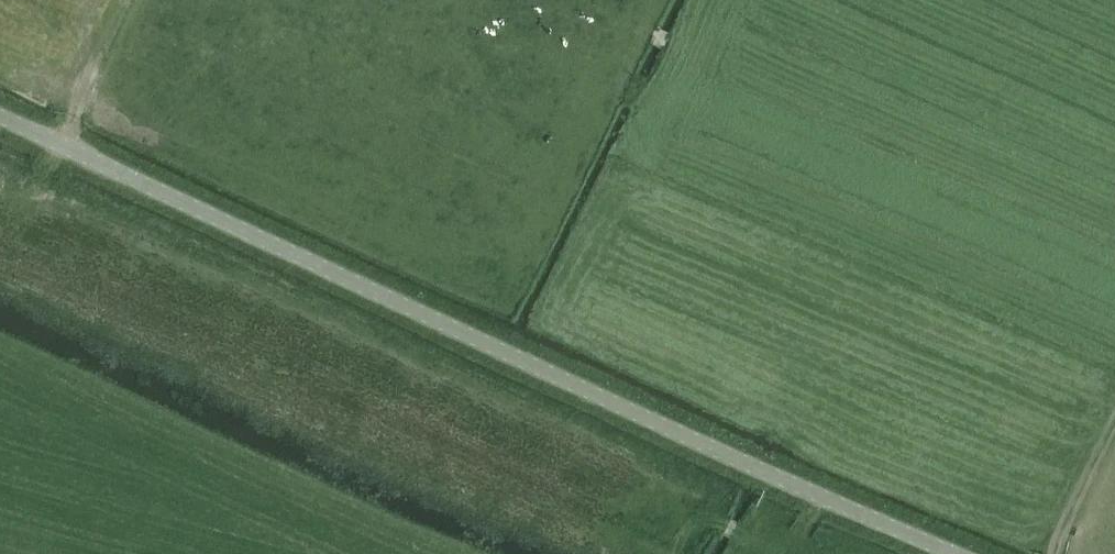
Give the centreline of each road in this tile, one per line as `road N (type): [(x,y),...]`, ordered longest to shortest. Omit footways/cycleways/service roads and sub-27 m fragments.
road 1 (unclassified): [(954,553),(546,373),(0,114)]

